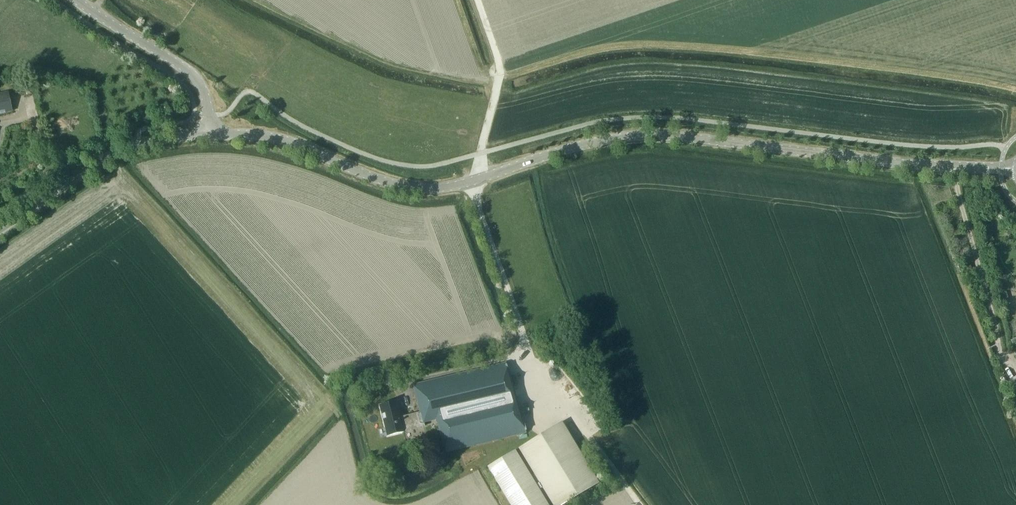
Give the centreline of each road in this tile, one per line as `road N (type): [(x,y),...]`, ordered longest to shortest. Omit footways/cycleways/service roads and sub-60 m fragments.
road 1 (tertiary): [(474,182),(560,150),(647,136),(1015,169)]
road 2 (tertiary): [(474,182),(413,189),(278,138),(210,135)]
road 3 (tertiary): [(0,231),(109,156),(210,135)]
road 4 (tertiary): [(210,135),(194,77),(78,0)]
road 5 (track): [(474,182),(499,66),(478,0)]
road 6 (track): [(640,504),(567,414),(539,408)]

